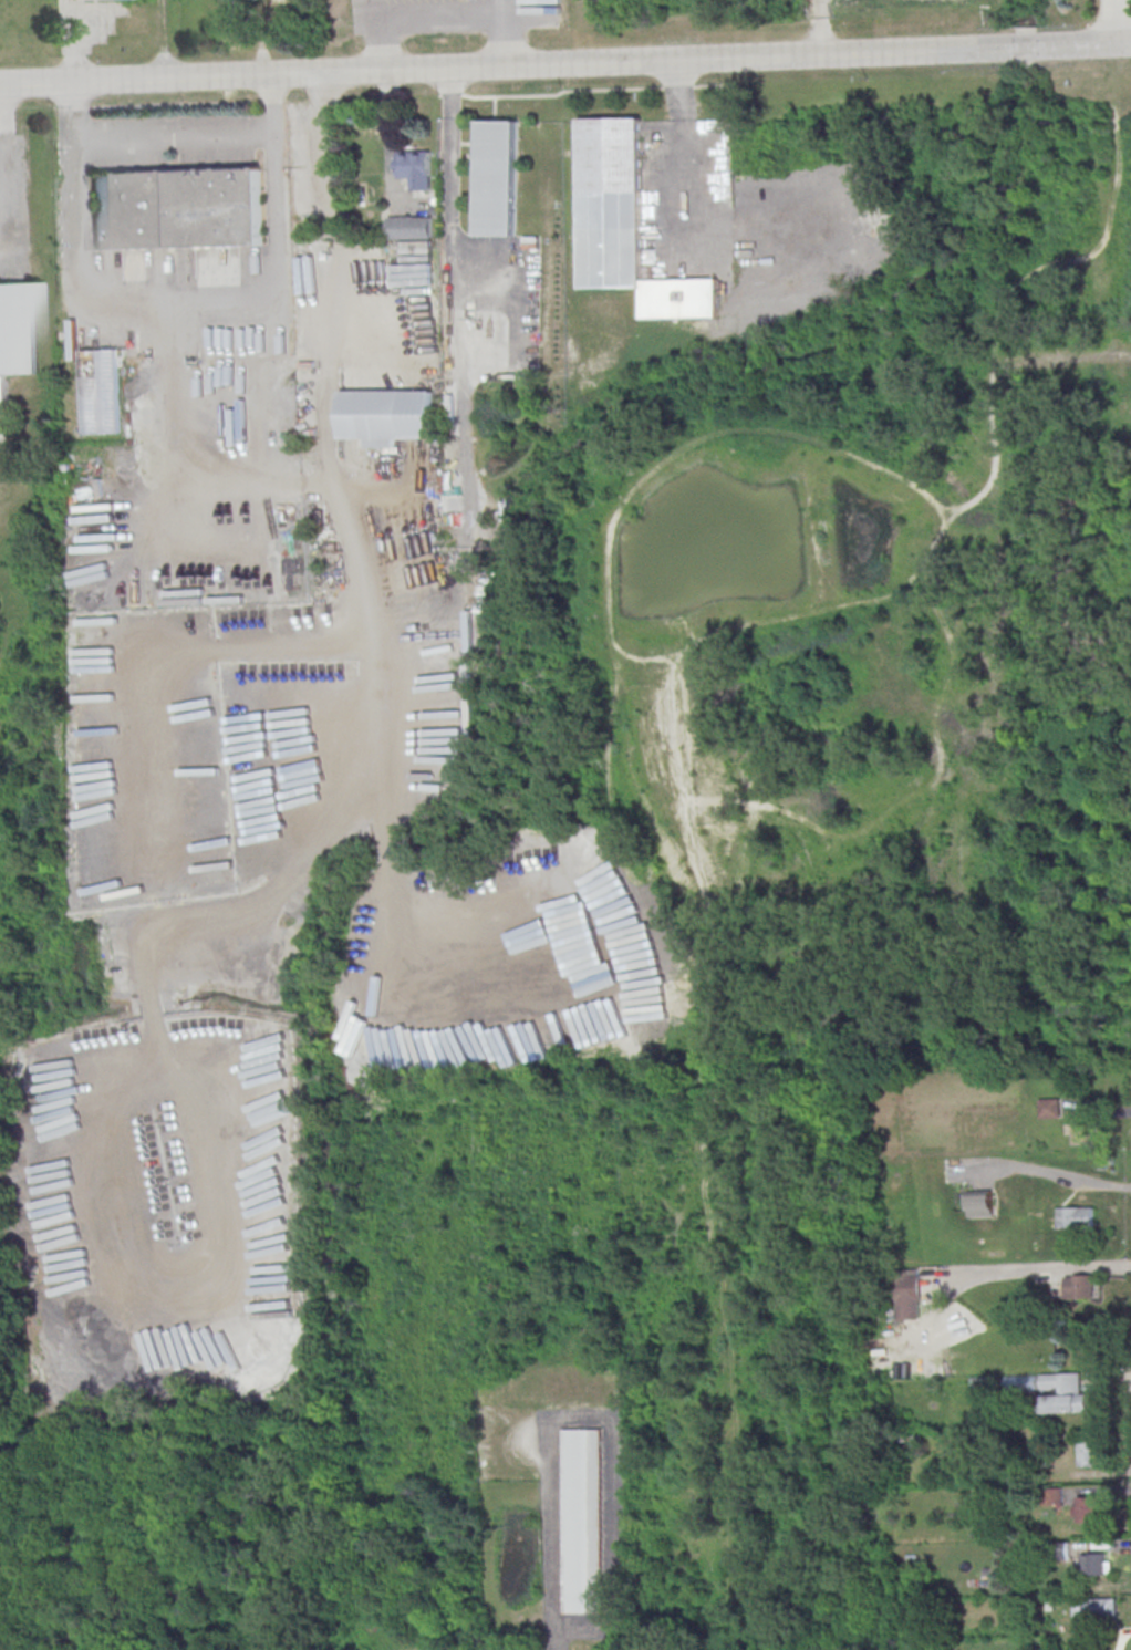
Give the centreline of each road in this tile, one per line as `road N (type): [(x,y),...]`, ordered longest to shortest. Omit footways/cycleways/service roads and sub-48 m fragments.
road 1 (tertiary): [(1037,46),(0,83)]

